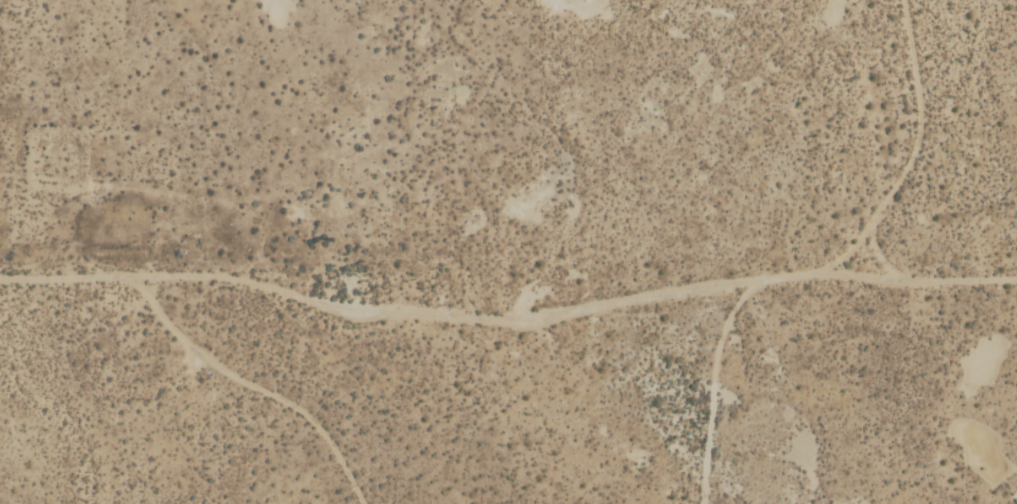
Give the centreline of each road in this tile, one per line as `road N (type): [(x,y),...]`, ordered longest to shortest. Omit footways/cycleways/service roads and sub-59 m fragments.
road 1 (track): [(790,276),(522,320),(344,310),(281,290),(130,276)]
road 2 (track): [(130,276),(183,341),(311,415),(358,503)]
road 3 (track): [(855,275),(869,229),(919,144),(905,0)]
road 4 (track): [(1016,276),(790,276)]
road 5 (track): [(130,276),(0,276)]

